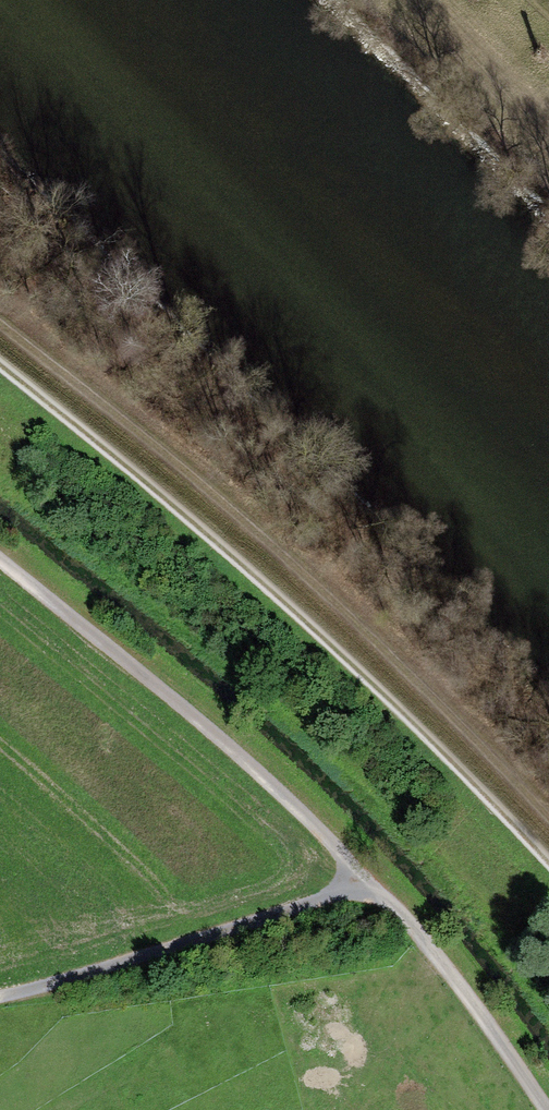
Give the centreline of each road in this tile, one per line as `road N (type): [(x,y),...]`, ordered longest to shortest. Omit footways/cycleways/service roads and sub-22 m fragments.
road 1 (track): [(548,1107),(472,995),(358,873),(159,683),(0,552)]
road 2 (track): [(0,366),(334,641),(548,871)]
road 3 (track): [(0,318),(83,379),(284,552),(548,813)]
road 4 (track): [(358,873),(328,898),(189,947),(0,994)]
road 5 (track): [(419,0),(548,136)]

